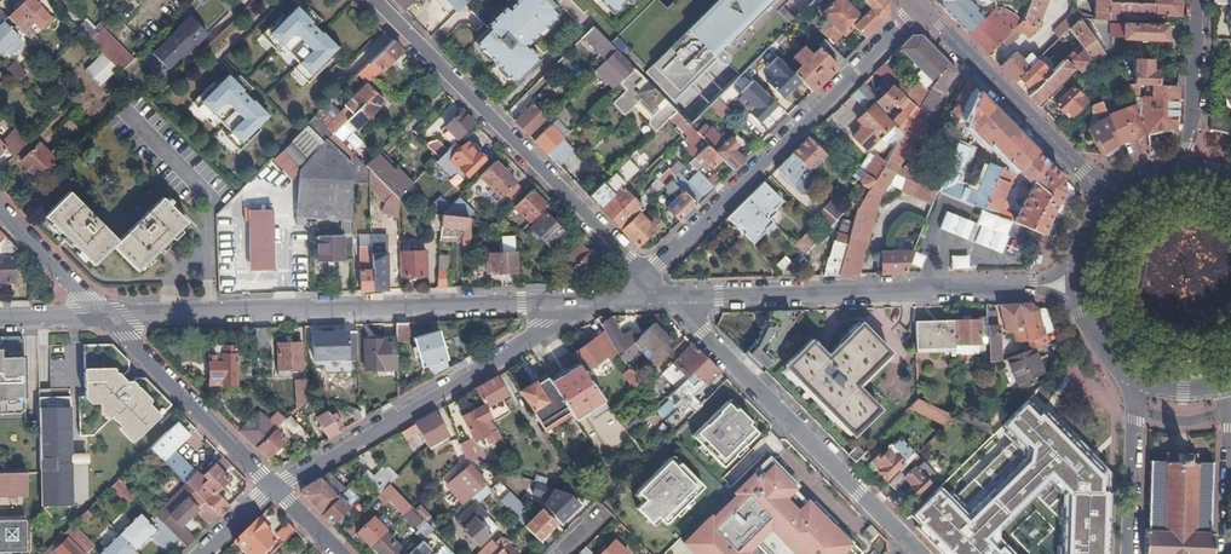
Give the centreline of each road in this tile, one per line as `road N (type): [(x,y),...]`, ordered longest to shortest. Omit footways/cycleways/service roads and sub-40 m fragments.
road 1 (residential): [(103,315),(604,301)]
road 2 (residential): [(669,298),(1073,285)]
road 3 (residential): [(646,275),(374,0)]
road 4 (residential): [(646,275),(921,9)]
road 5 (residential): [(275,487),(604,301)]
road 6 (residential): [(923,553),(669,298)]
road 7 (tertiary): [(921,9),(1110,199)]
road 8 (residential): [(275,487),(103,315)]
road 9 (tertiary): [(1198,0),(1194,109),(1172,171)]
road 10 (residential): [(1136,384),(1129,553)]
road 11 (residential): [(103,315),(0,210)]
road 12 (tertiary): [(1073,285),(1090,342),(1136,384)]

